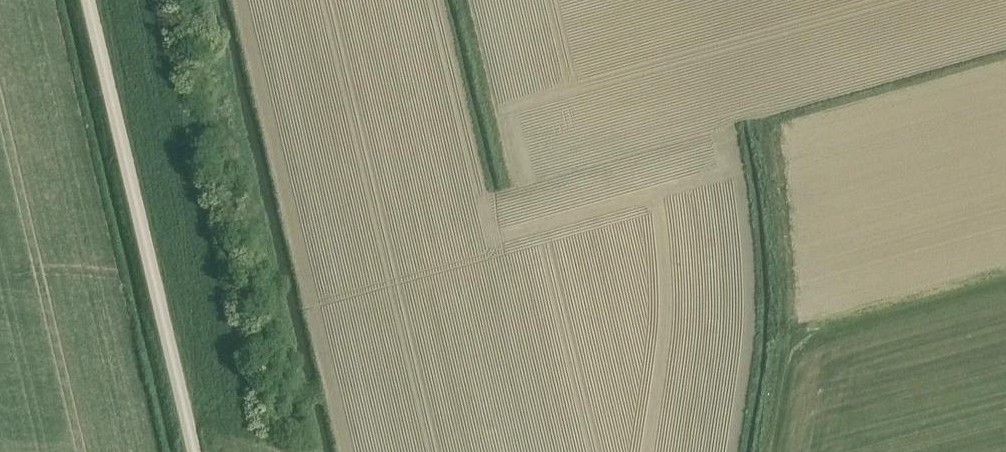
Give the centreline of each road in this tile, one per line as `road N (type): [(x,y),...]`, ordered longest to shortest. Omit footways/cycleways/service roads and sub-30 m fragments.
road 1 (unclassified): [(186,451),(84,0)]

